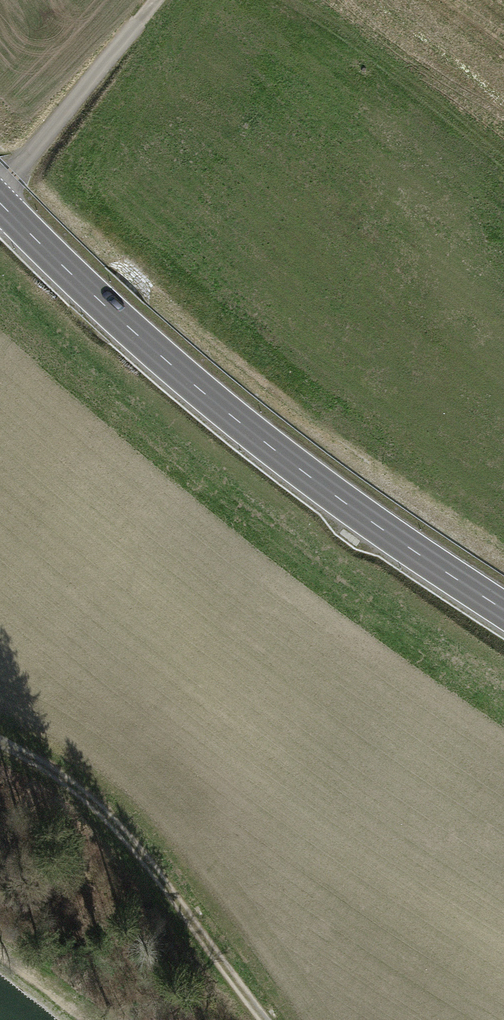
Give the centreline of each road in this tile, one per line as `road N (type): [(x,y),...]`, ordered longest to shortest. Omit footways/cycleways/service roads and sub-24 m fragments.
road 1 (secondary): [(503,610),(372,522),(203,392),(0,205)]
road 2 (track): [(272,1019),(83,789),(0,737)]
road 3 (track): [(150,0),(0,194)]

